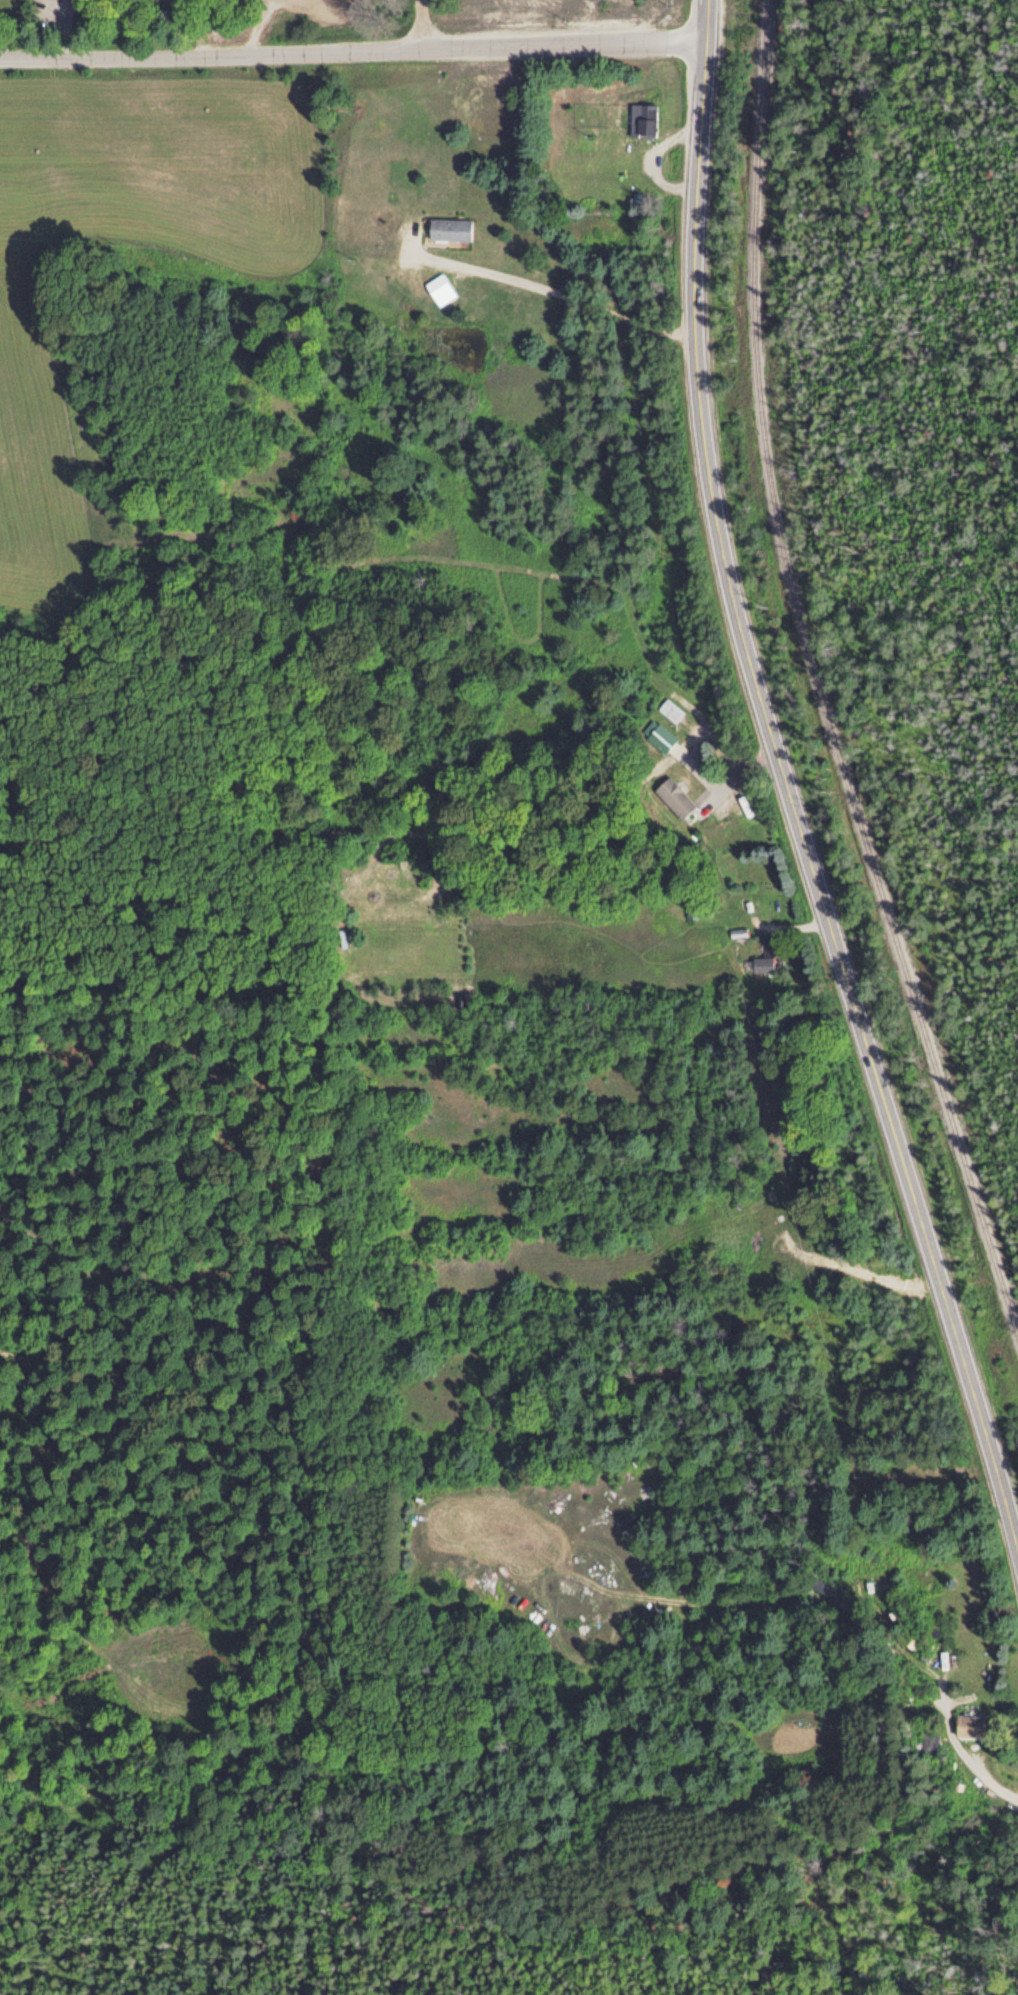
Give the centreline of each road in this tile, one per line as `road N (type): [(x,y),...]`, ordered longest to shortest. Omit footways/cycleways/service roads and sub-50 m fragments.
road 1 (tertiary): [(1017,1542),(730,599),(712,507),(689,269),(709,0)]
road 2 (residential): [(709,36),(0,55)]

